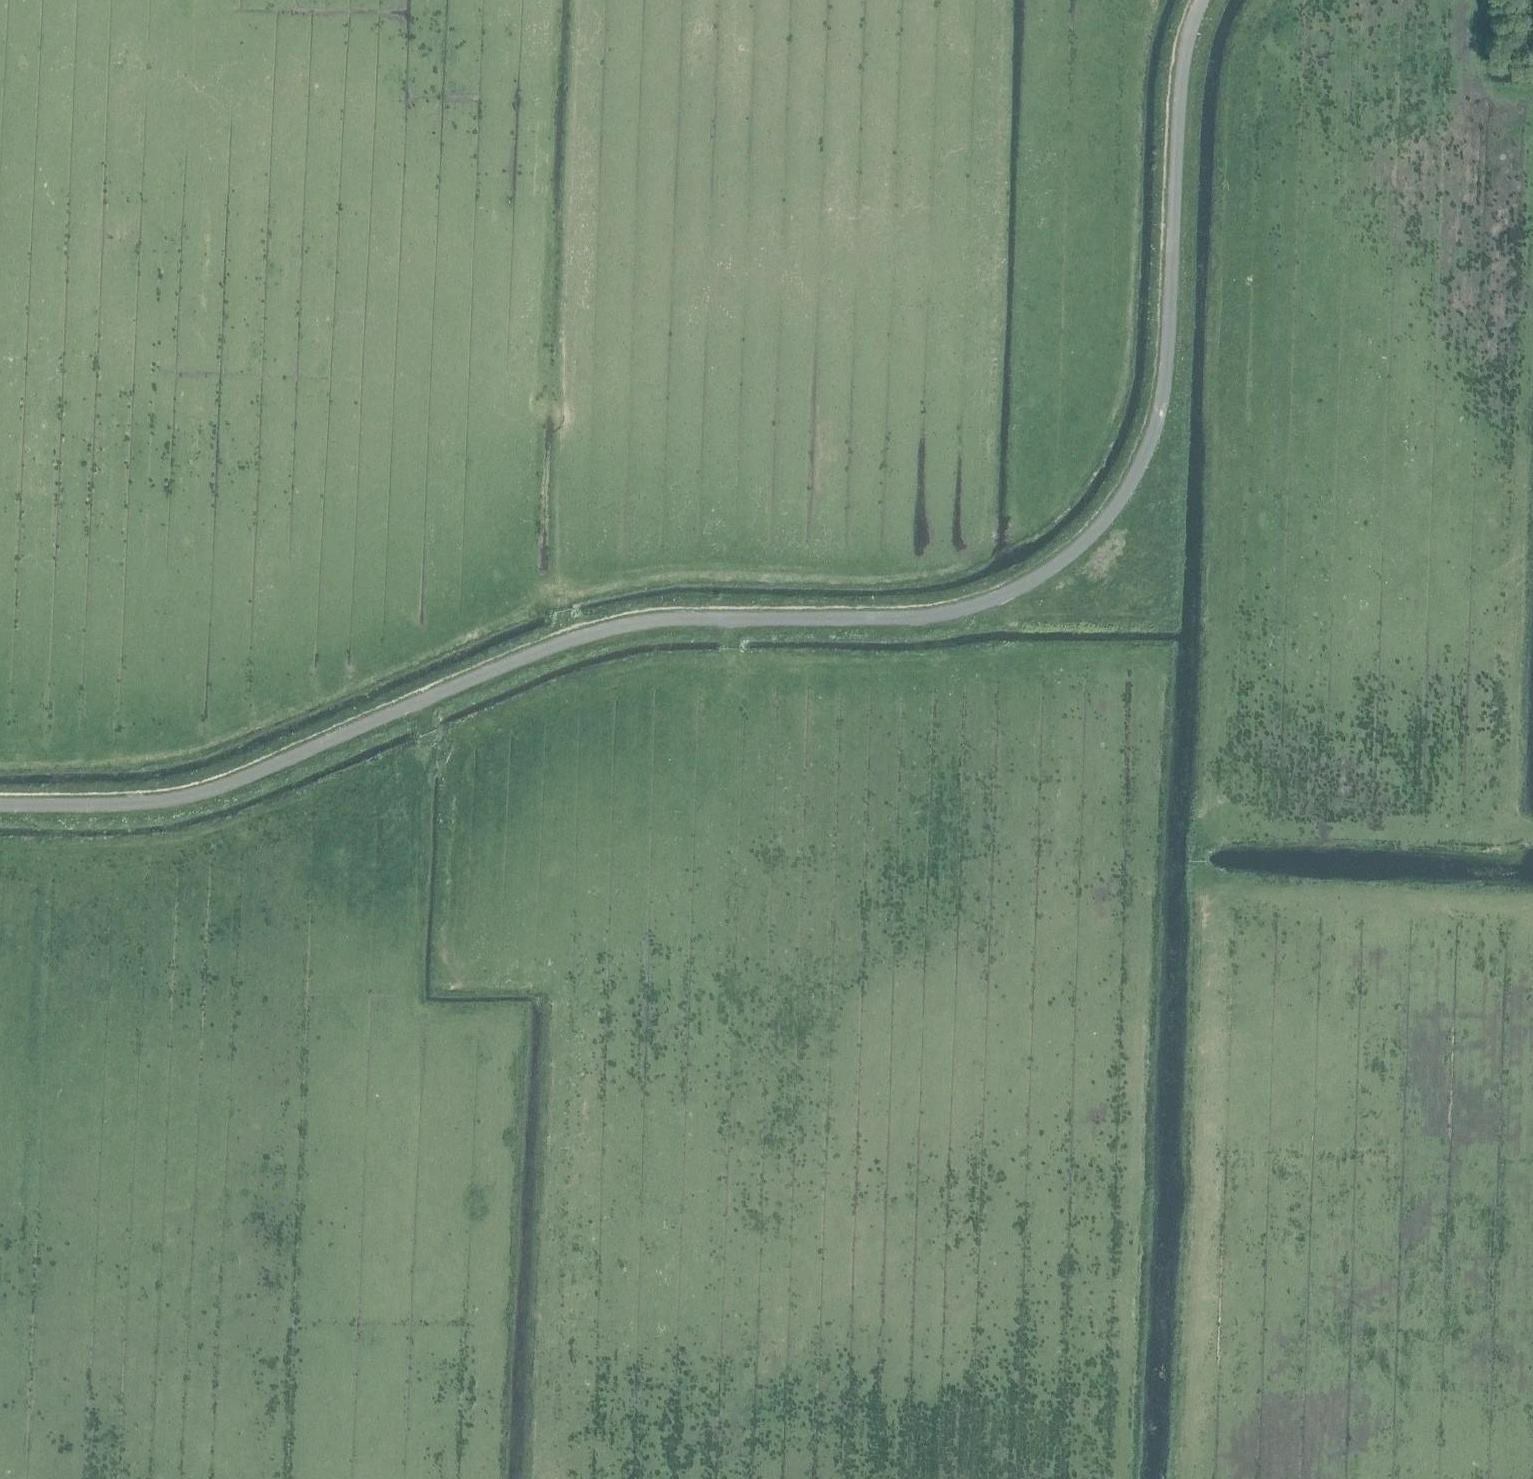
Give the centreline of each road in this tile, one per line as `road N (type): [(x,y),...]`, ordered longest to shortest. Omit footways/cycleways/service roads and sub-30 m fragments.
road 1 (unclassified): [(0,809),(173,807),(639,631),(940,629),(1004,607),(1067,565),(1118,501),(1150,438),(1163,367),(1179,75),(1200,0)]

